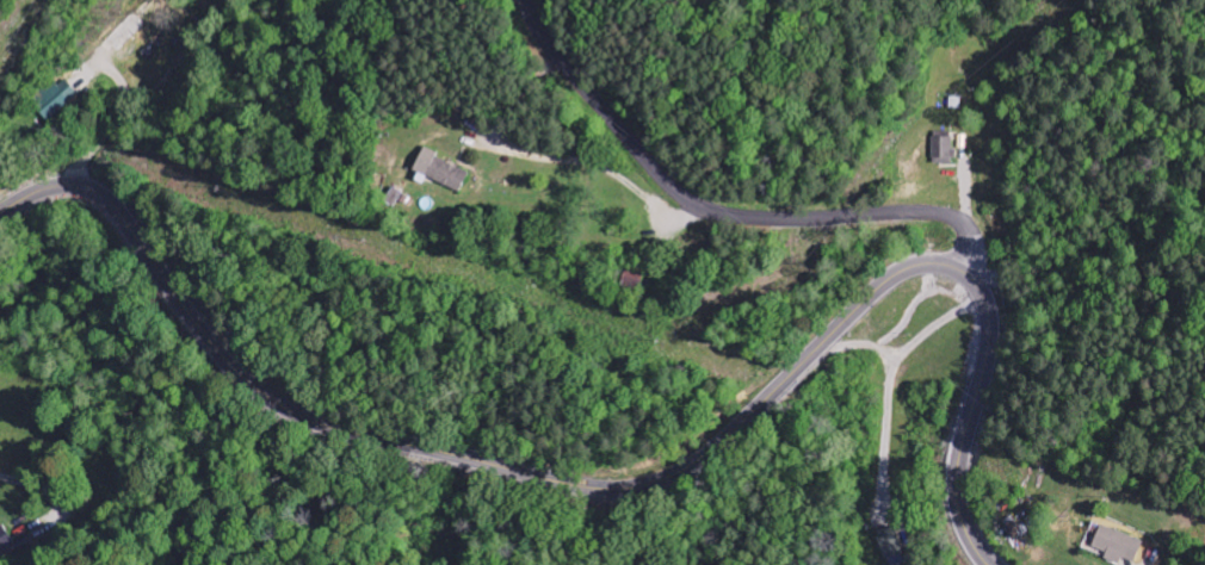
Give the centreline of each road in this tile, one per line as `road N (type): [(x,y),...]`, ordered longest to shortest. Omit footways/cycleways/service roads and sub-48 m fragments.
road 1 (secondary): [(991,564),(963,515),(959,468),(991,325),(980,291),(947,265),(916,265),(884,284),(692,470),(654,485),(587,488),(330,427),(289,408),(215,344),(123,217),(93,193),(48,190),(0,216)]
road 2 (residential): [(980,291),(969,240),(939,216),(754,218),(686,197),(557,55),(527,0)]

